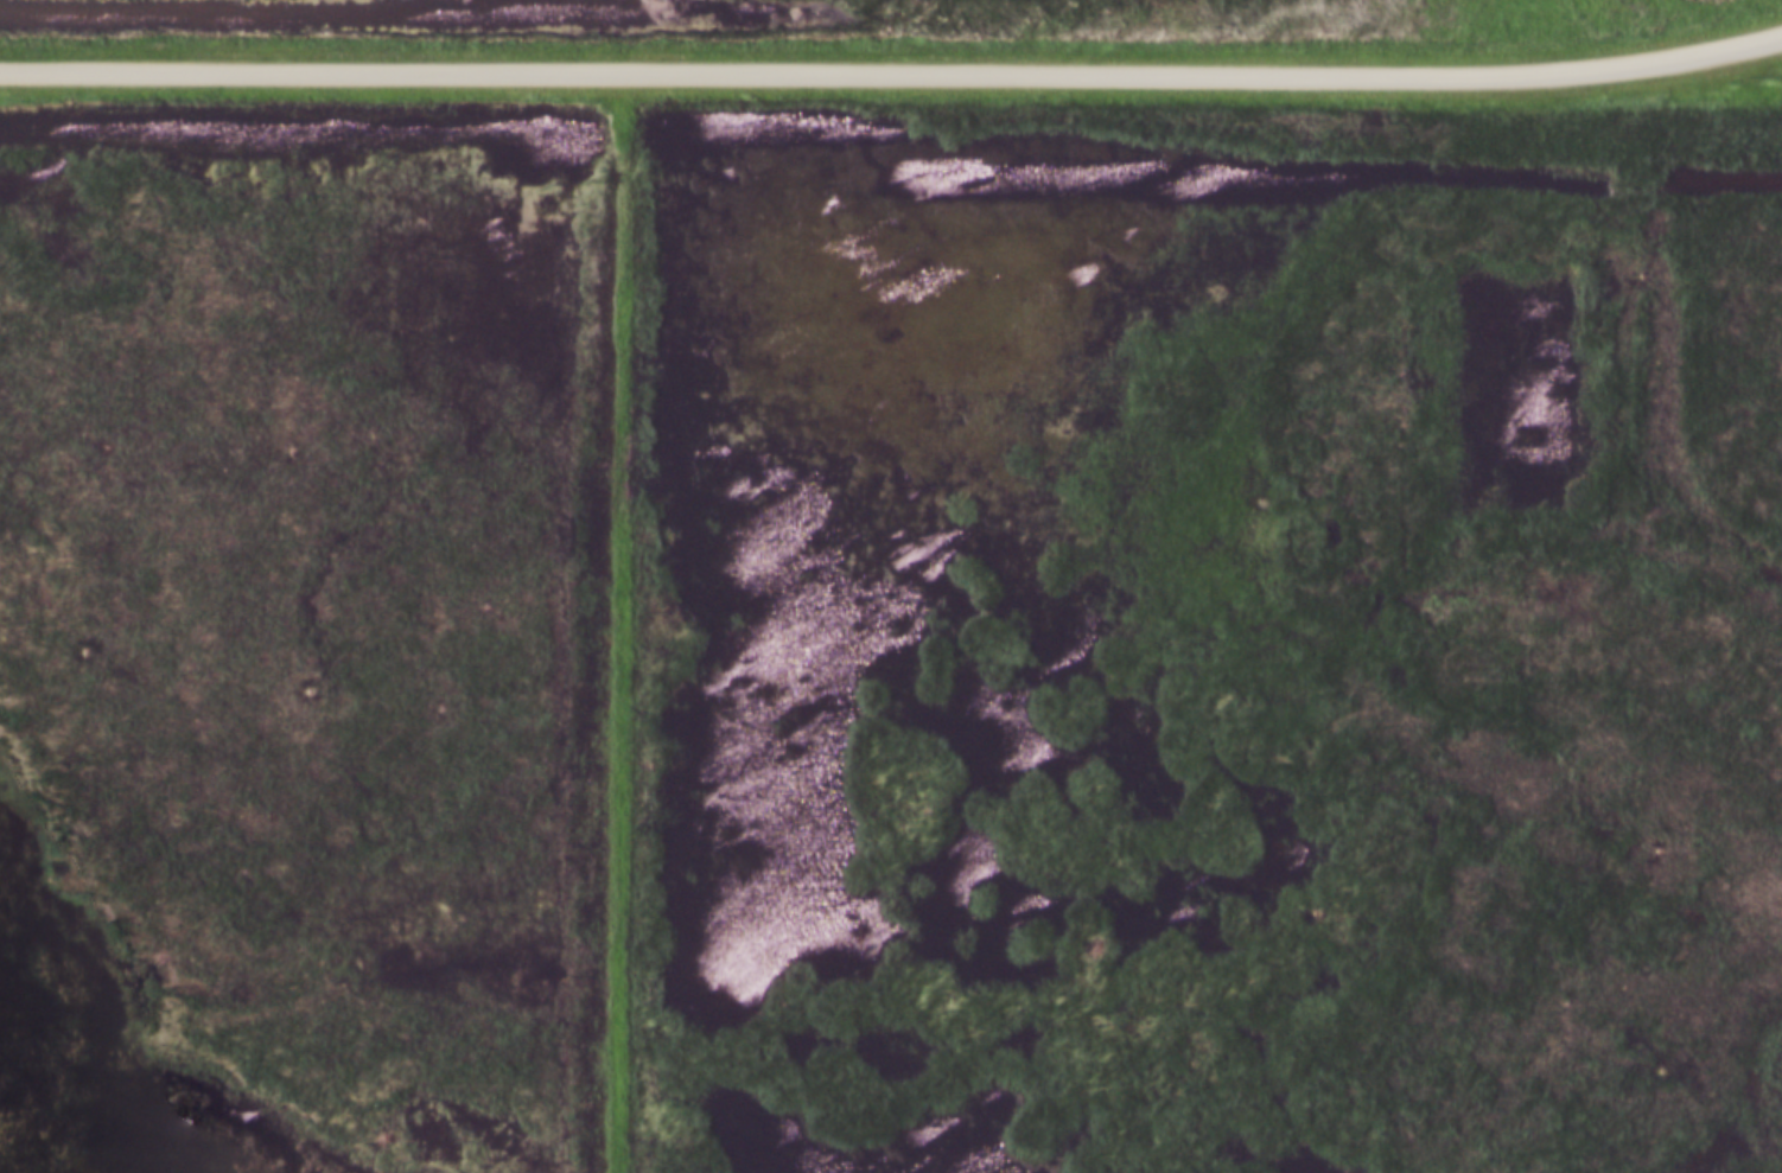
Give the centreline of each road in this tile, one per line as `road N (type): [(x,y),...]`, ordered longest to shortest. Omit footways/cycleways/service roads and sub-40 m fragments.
road 1 (residential): [(1781,32),(1545,71),(0,69)]
road 2 (track): [(623,72),(616,1172)]

